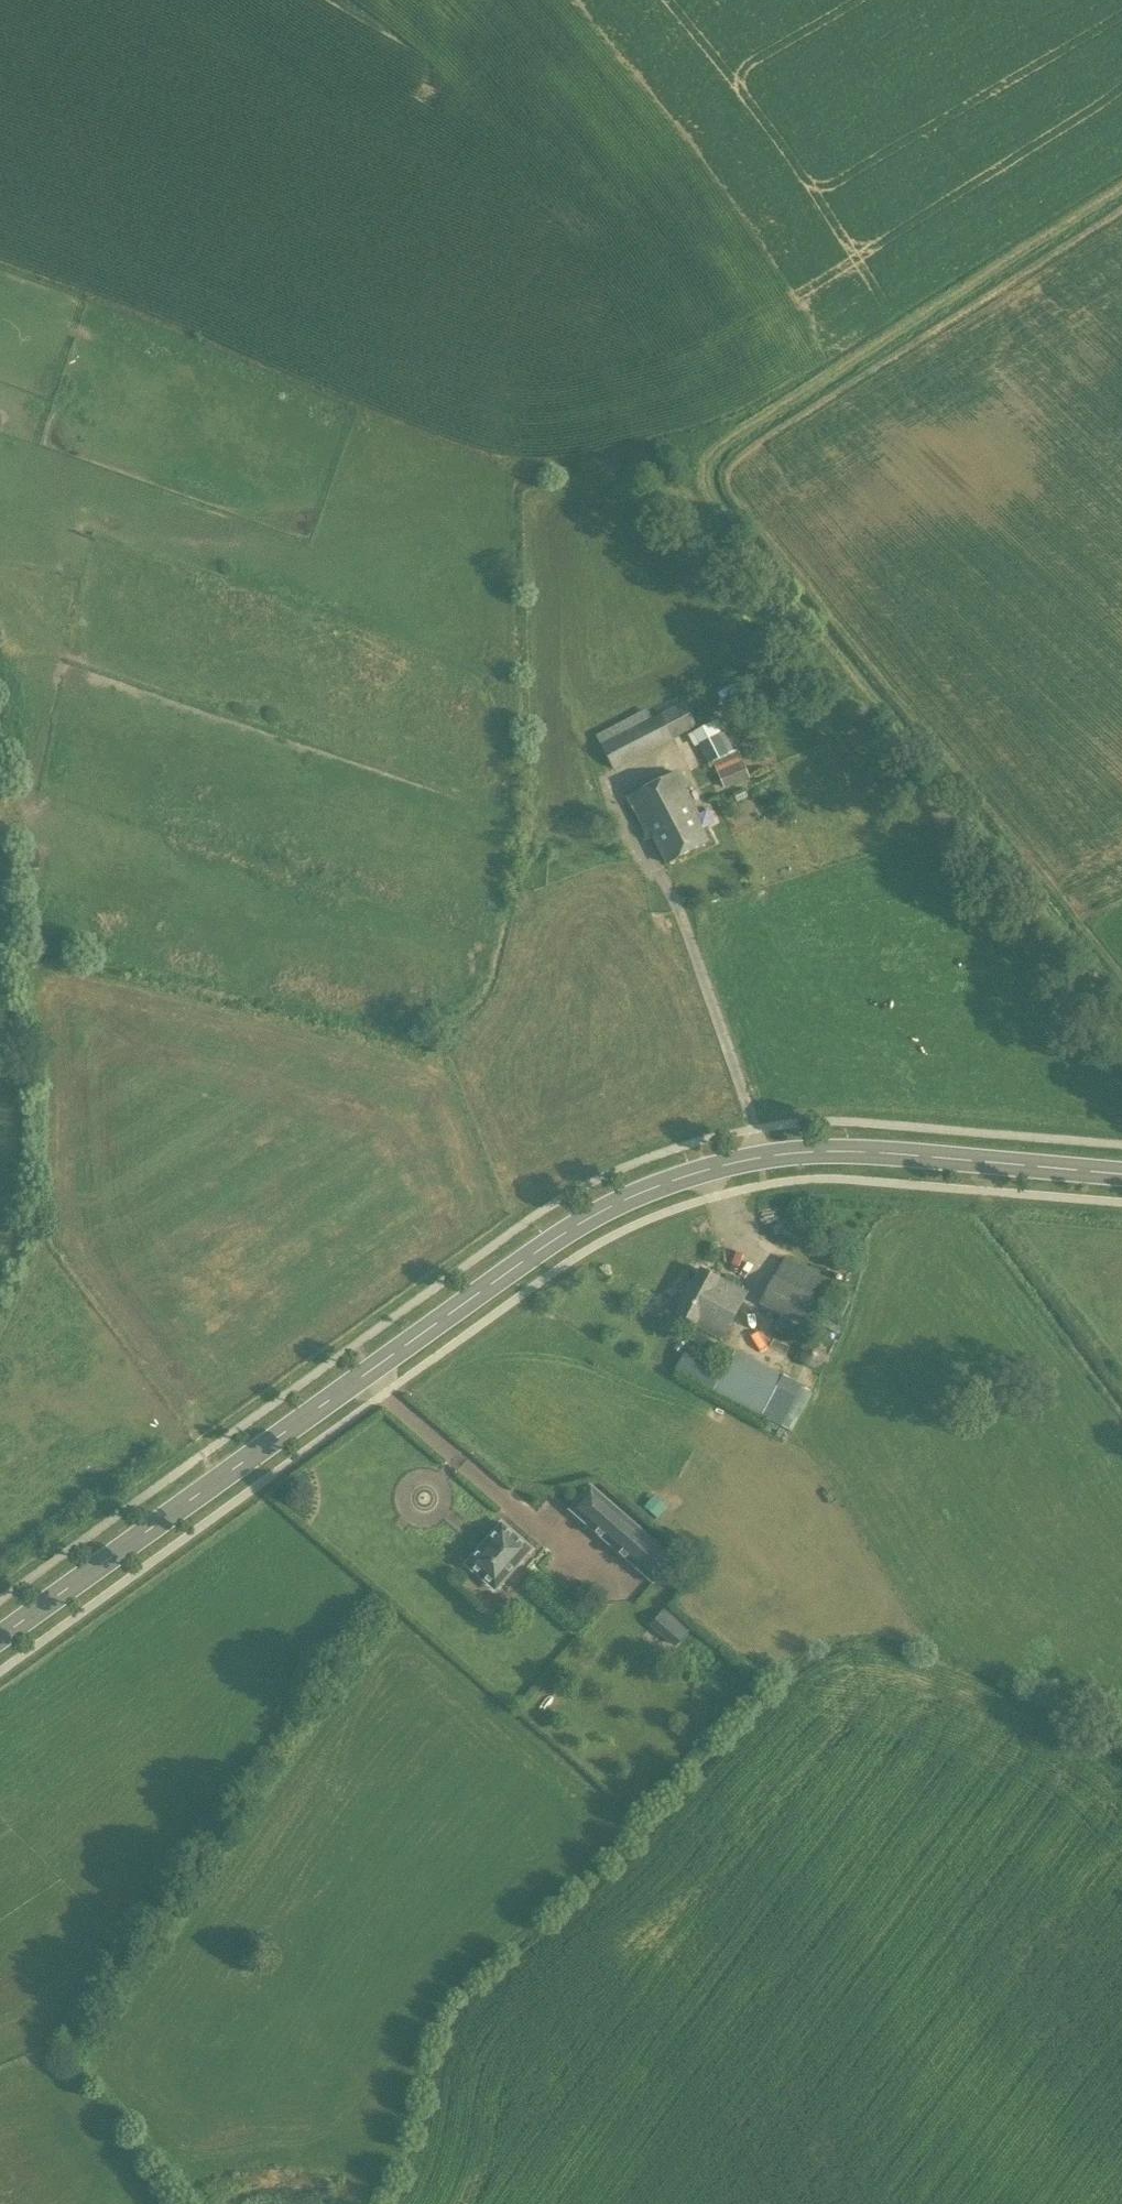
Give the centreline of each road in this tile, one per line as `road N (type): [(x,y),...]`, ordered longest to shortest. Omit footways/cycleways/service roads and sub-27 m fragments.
road 1 (tertiary): [(0,1636),(579,1222),(637,1192),(788,1153),(841,1150),(1121,1176)]

